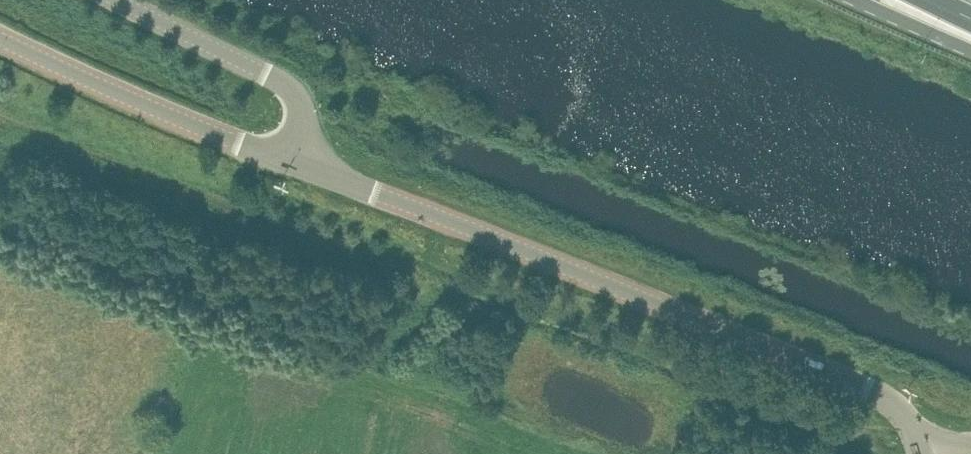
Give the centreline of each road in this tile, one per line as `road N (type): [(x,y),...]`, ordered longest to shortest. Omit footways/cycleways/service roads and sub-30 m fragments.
road 1 (tertiary): [(916,446),(906,414),(879,392),(297,163)]
road 2 (tertiary): [(297,163),(0,35)]
road 3 (tertiary): [(297,163),(304,114),(294,90),(112,0)]

